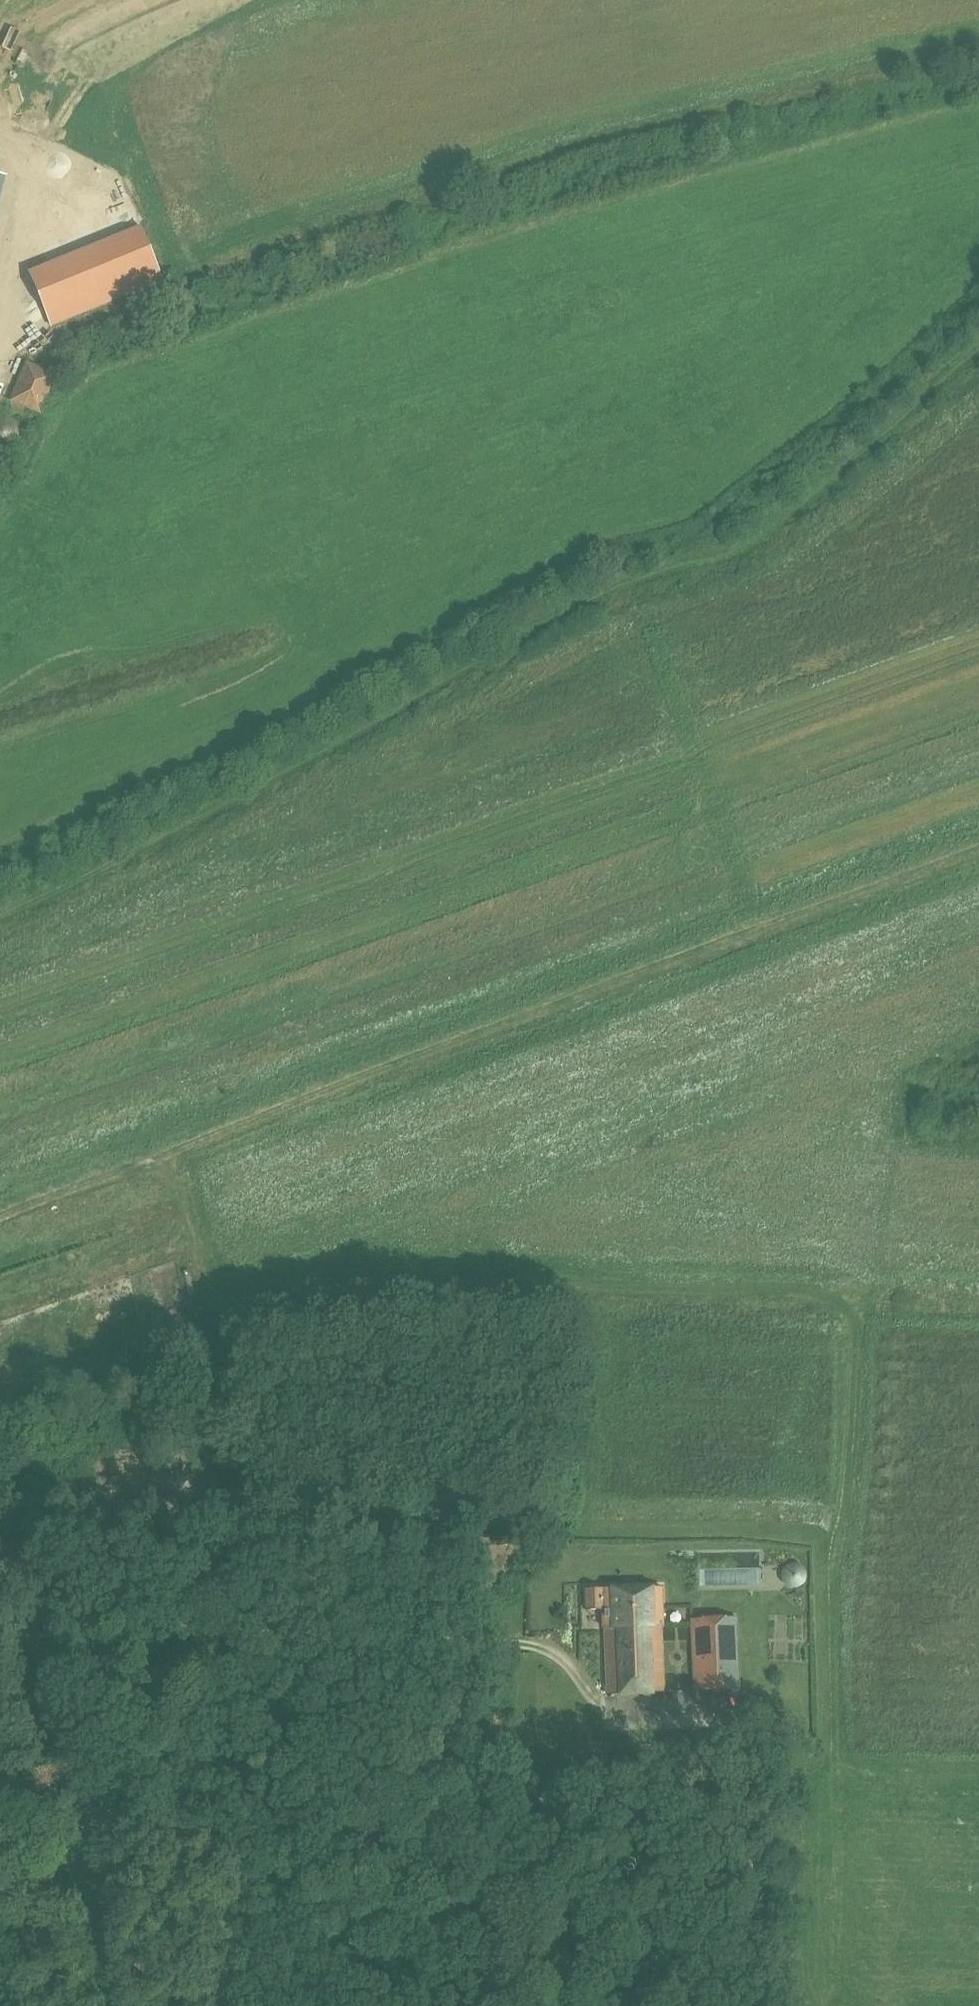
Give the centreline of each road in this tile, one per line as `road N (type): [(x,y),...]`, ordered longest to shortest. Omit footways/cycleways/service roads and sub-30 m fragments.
road 1 (track): [(978,52),(859,81),(298,253),(62,337),(16,332)]
road 2 (unclassified): [(61,2005),(0,1796)]

